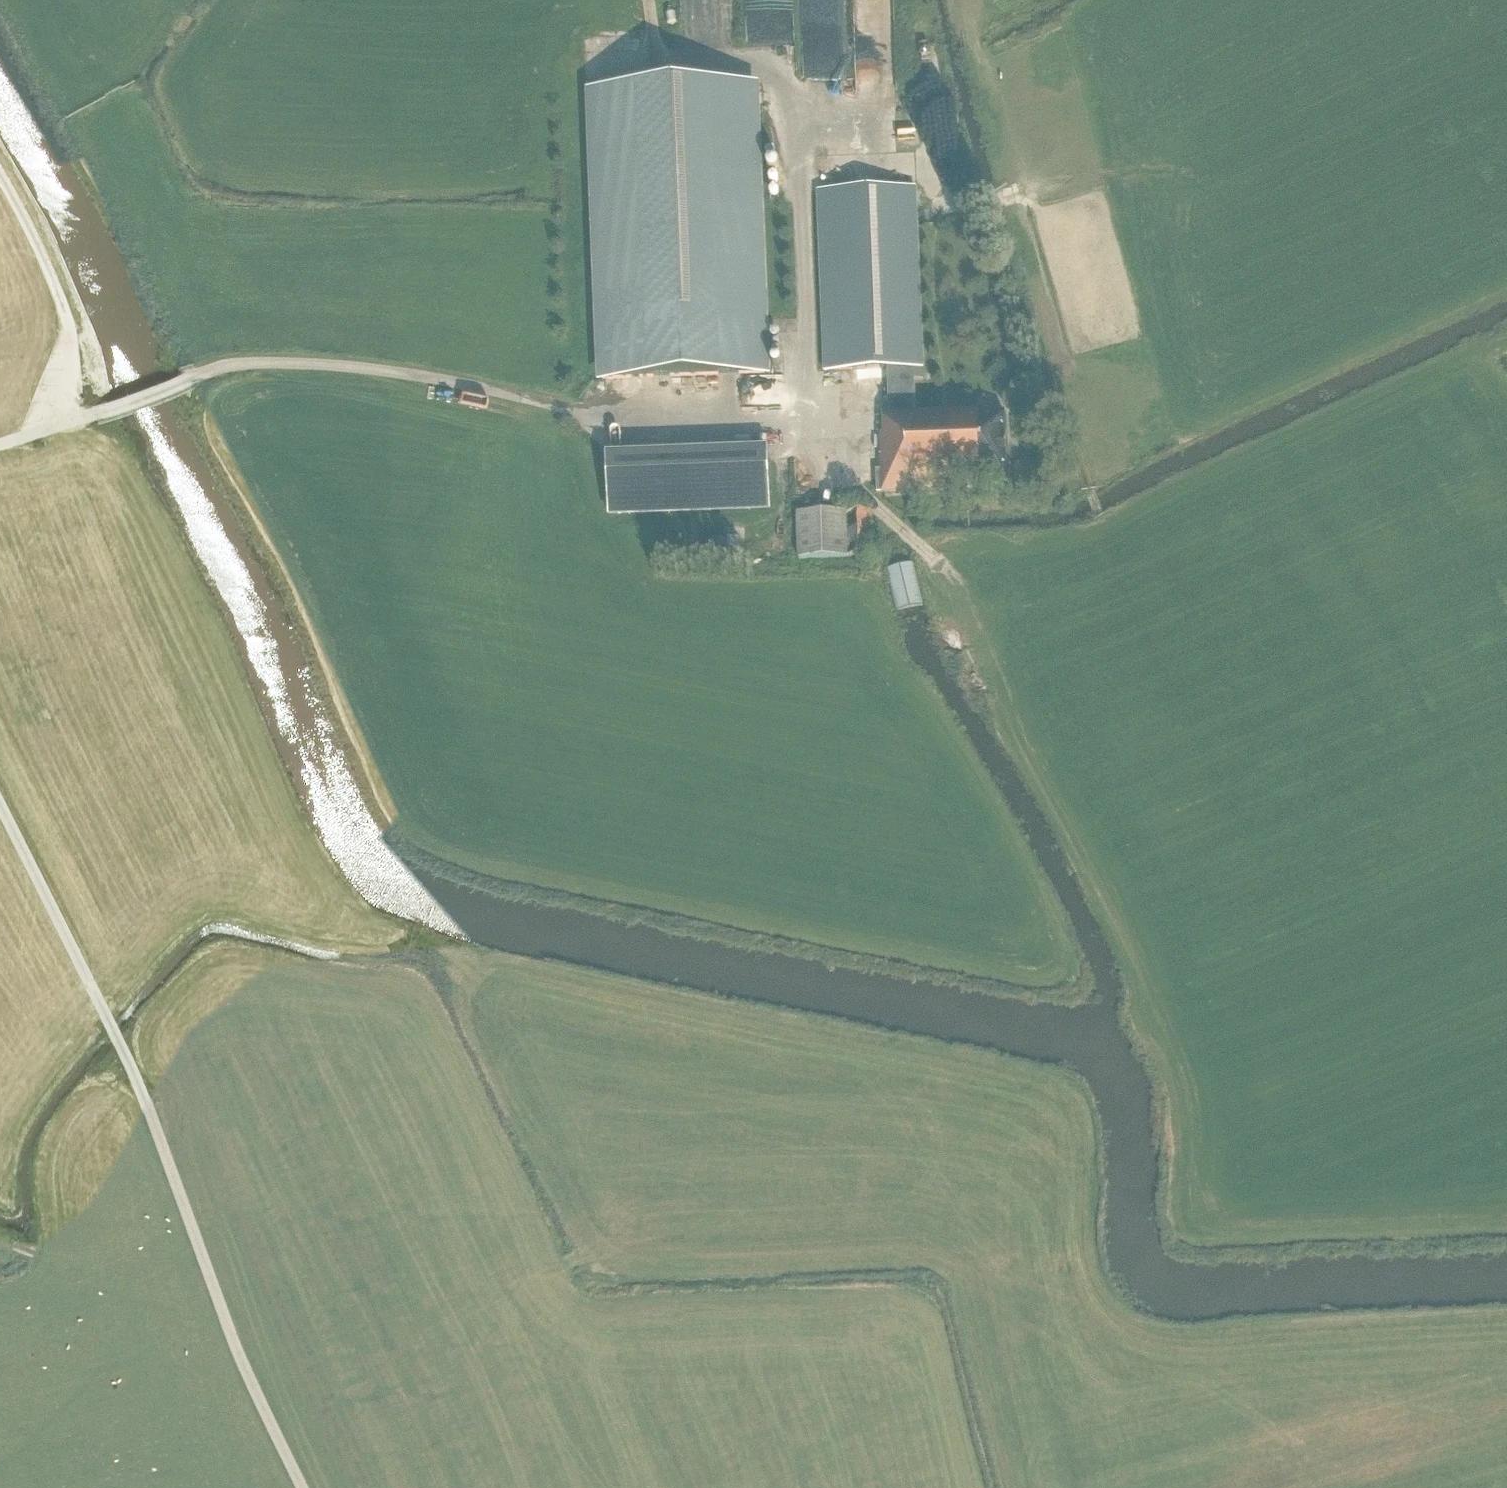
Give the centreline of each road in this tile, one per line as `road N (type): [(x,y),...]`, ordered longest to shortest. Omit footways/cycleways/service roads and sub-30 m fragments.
road 1 (unclassified): [(298,1487),(267,1426),(132,1066),(0,807)]
road 2 (unclassified): [(563,408),(341,368),(235,369),(199,382)]
road 3 (unclassified): [(64,428),(69,320),(0,174)]

